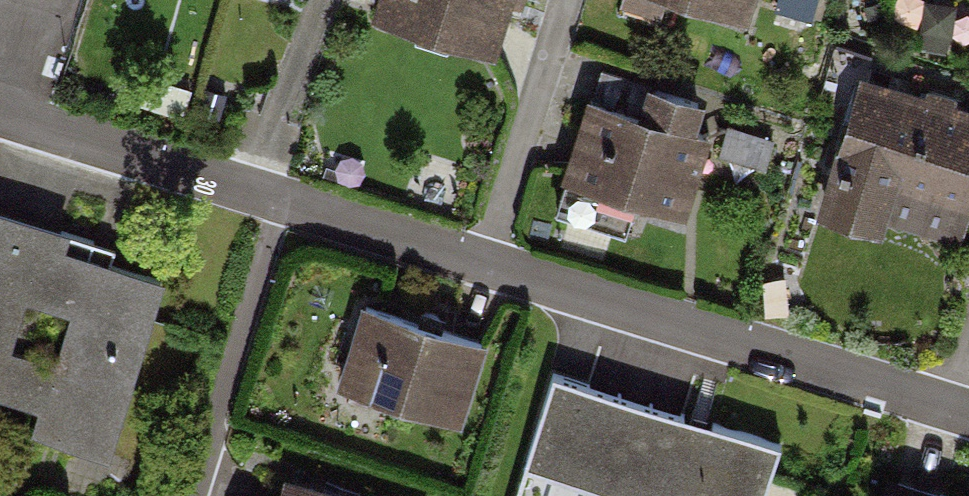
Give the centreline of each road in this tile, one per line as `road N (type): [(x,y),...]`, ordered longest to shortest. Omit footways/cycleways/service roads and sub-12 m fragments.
road 1 (residential): [(486,262),(968,414)]
road 2 (residential): [(190,495),(280,203)]
road 3 (residential): [(0,118),(280,203)]
road 4 (residential): [(567,0),(486,262)]
road 5 (residential): [(280,203),(486,262)]

